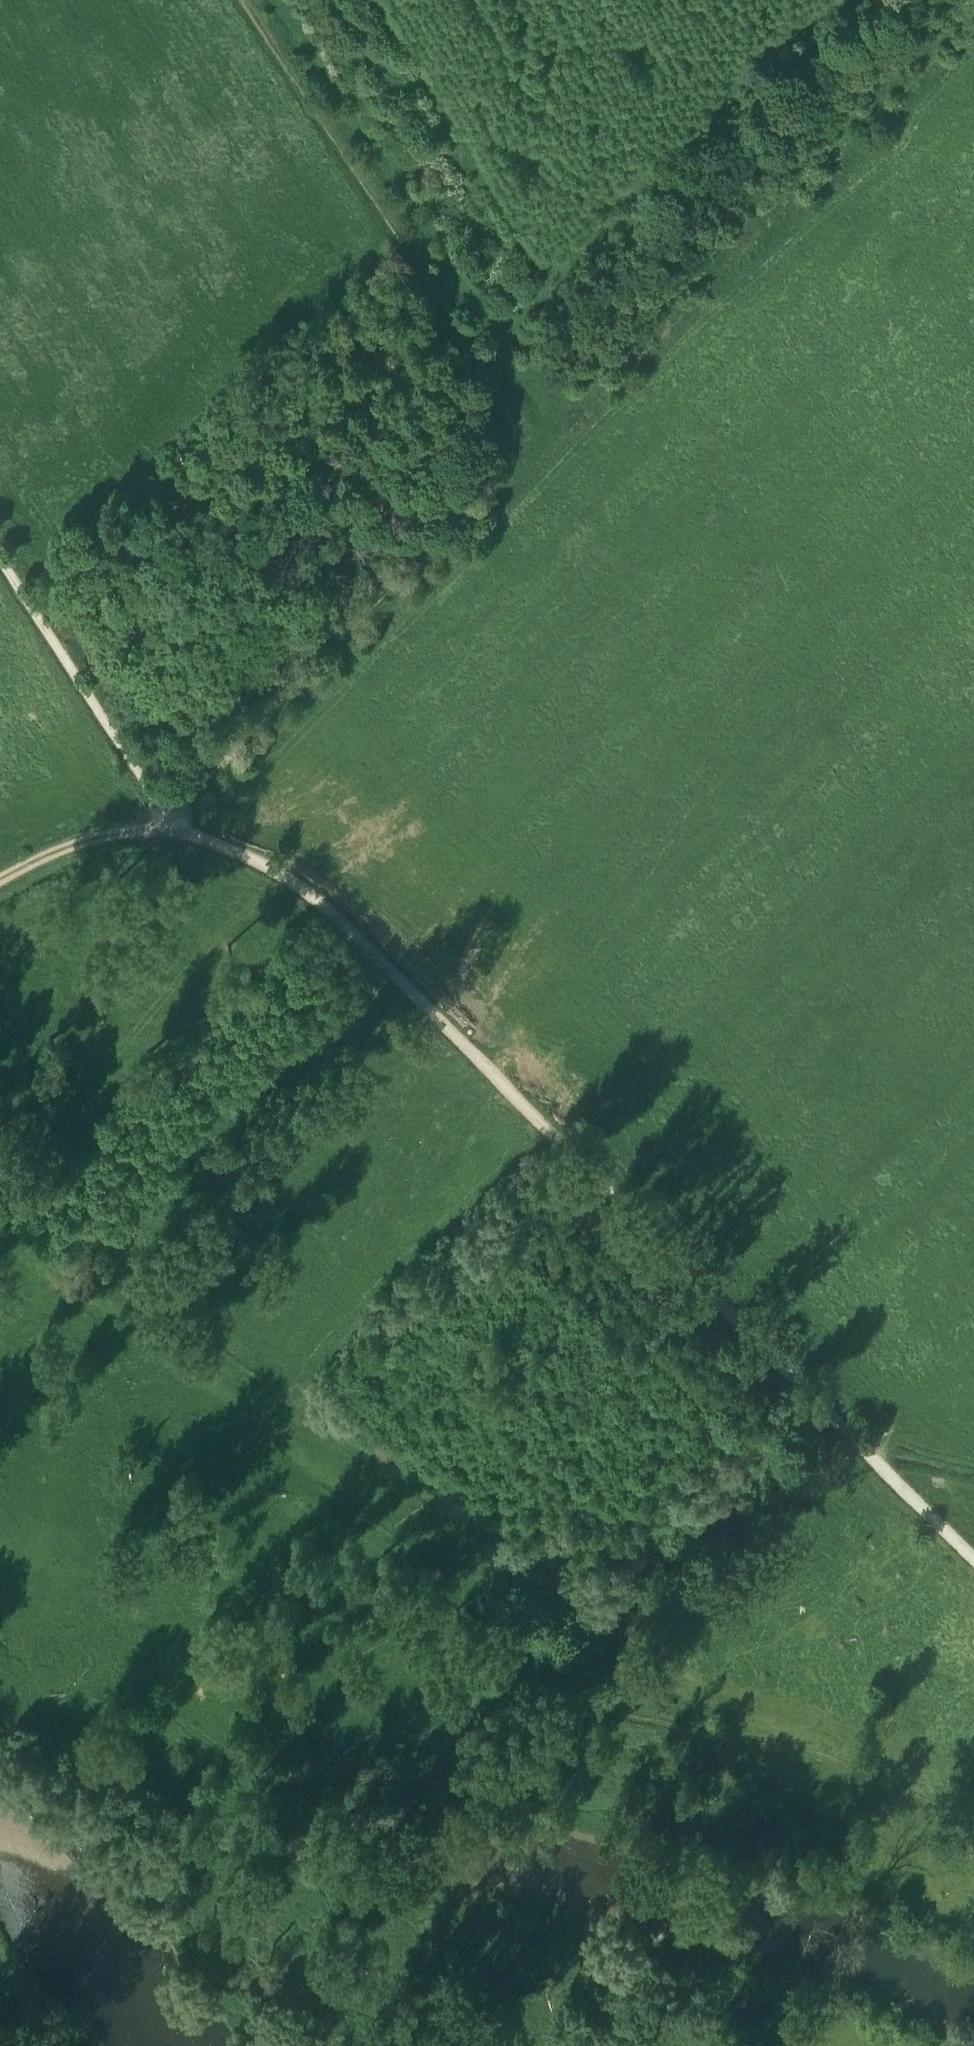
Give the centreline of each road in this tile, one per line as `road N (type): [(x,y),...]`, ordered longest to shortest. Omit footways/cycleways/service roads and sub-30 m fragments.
road 1 (track): [(973,1557),(266,857),(172,828),(0,559)]
road 2 (track): [(164,817),(558,417),(561,395),(551,371),(536,359),(518,323),(528,302),(657,155),(715,111),(740,65),(833,0)]
road 3 (track): [(539,438),(243,0)]
road 4 (track): [(172,828),(112,835),(43,857),(0,882)]

